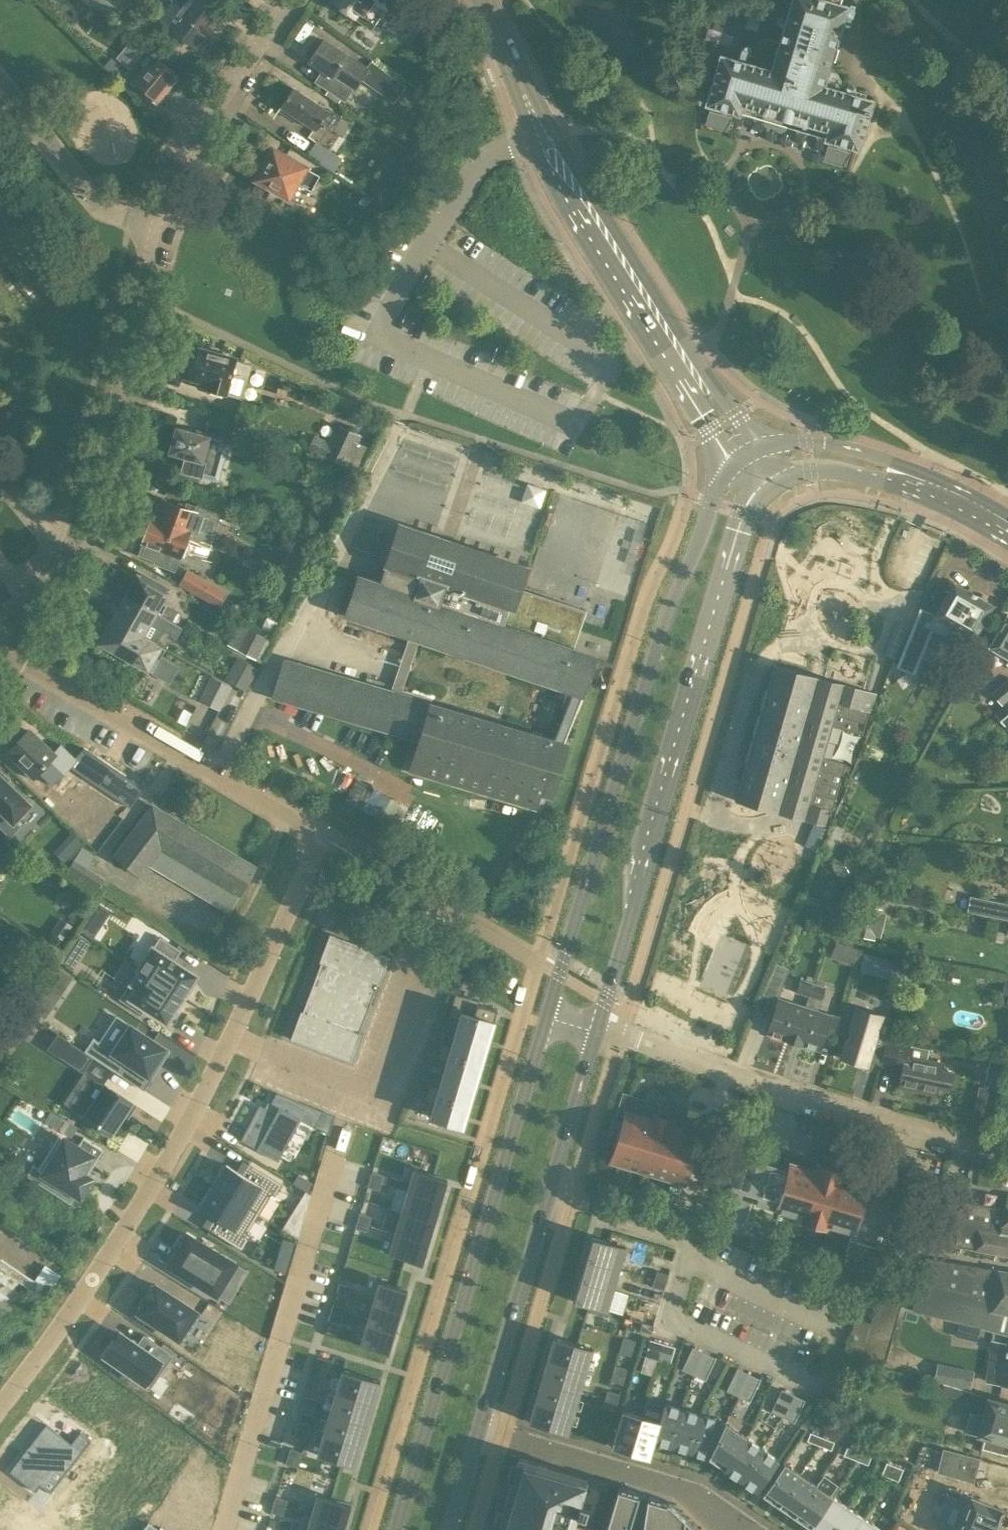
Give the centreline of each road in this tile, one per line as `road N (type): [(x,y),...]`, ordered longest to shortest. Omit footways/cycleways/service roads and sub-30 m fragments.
road 1 (residential): [(0,1405),(110,1255),(225,1049),(324,830),(2,649)]
road 2 (primary): [(747,457),(721,482),(668,612),(548,1017)]
road 3 (primary): [(597,1032),(738,529),(768,485)]
road 4 (primary): [(548,1017),(396,1529)]
road 5 (tertiary): [(747,457),(580,199),(482,0)]
road 6 (primary): [(450,1529),(597,1032)]
road 7 (residential): [(2,649),(65,551),(92,490),(157,223)]
road 8 (residential): [(1007,1152),(597,1032)]
road 9 (residential): [(157,223),(198,129),(292,0)]
road 10 (residential): [(157,223),(99,207),(0,84)]
road 11 (primary): [(930,488),(887,459),(806,441),(747,457)]
road 12 (primary): [(768,485),(832,470),(930,488)]

